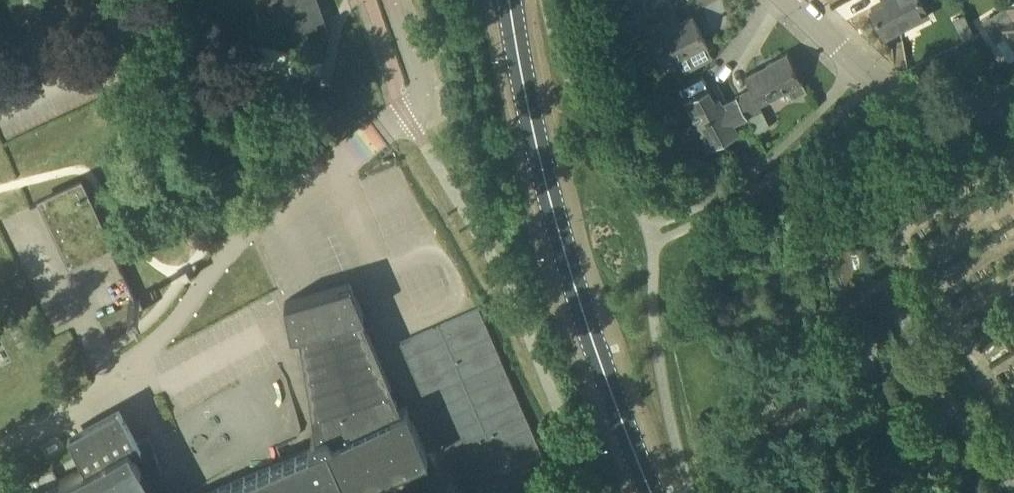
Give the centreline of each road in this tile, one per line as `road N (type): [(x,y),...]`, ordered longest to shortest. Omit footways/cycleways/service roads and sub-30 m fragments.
road 1 (secondary): [(650,492),(555,222),(509,0)]
road 2 (residential): [(792,0),(859,67),(912,102),(941,113),(1013,98)]
road 3 (residential): [(394,121),(420,100),(420,79),(392,0)]

